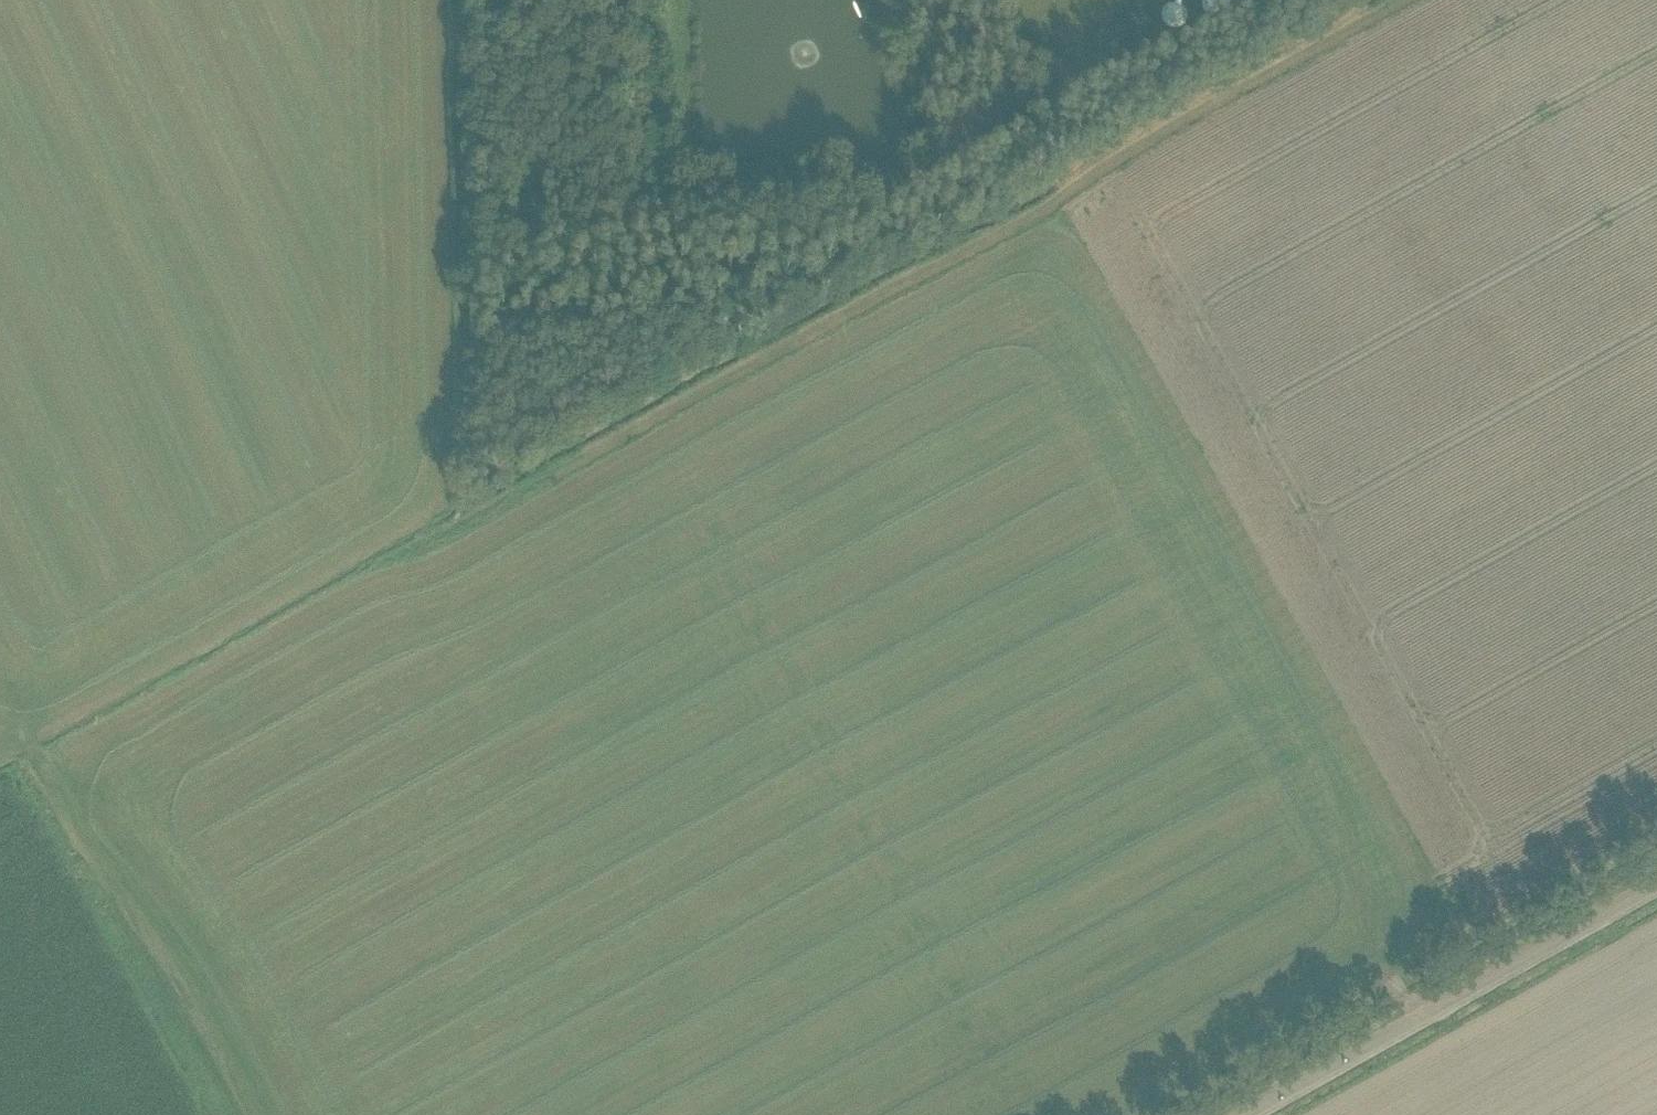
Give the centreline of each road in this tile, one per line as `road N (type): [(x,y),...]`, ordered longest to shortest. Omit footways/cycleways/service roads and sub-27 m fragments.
road 1 (unclassified): [(1229,1114),(1656,875)]

